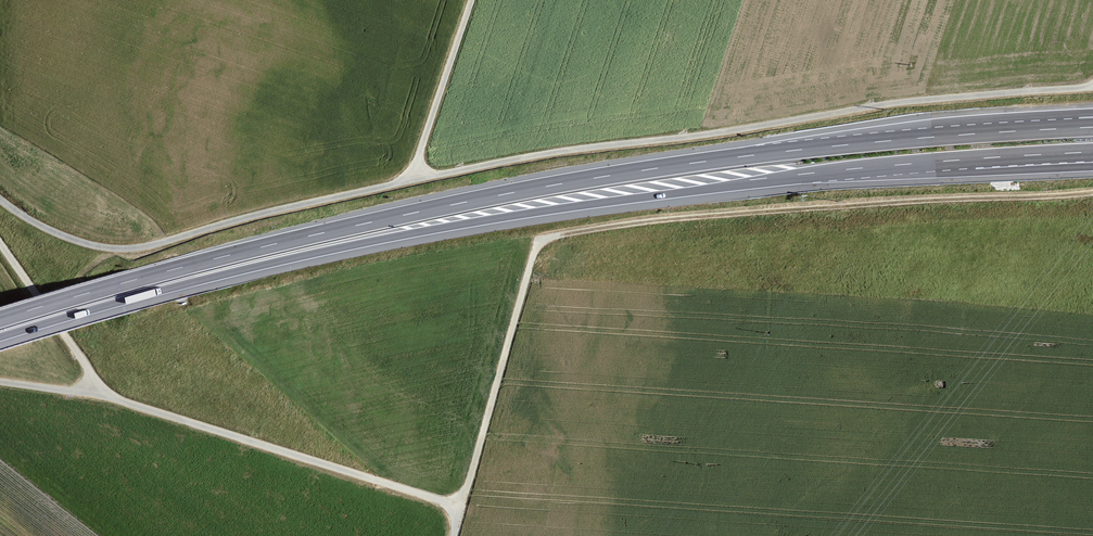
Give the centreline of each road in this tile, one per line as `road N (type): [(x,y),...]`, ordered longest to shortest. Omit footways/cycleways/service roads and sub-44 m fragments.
road 1 (track): [(0,200),(77,241),(127,249),(551,153),(885,104),(1092,88)]
road 2 (trunk): [(1092,127),(799,150),(554,185),(268,246),(0,319)]
road 3 (trunk): [(0,337),(225,274),(461,224),(849,169),(1092,152)]
road 4 (track): [(462,507),(542,241),(703,216),(1092,193)]
road 5 (track): [(454,535),(462,507),(97,394),(88,369),(0,243)]
road 6 (track): [(417,179),(472,0)]

